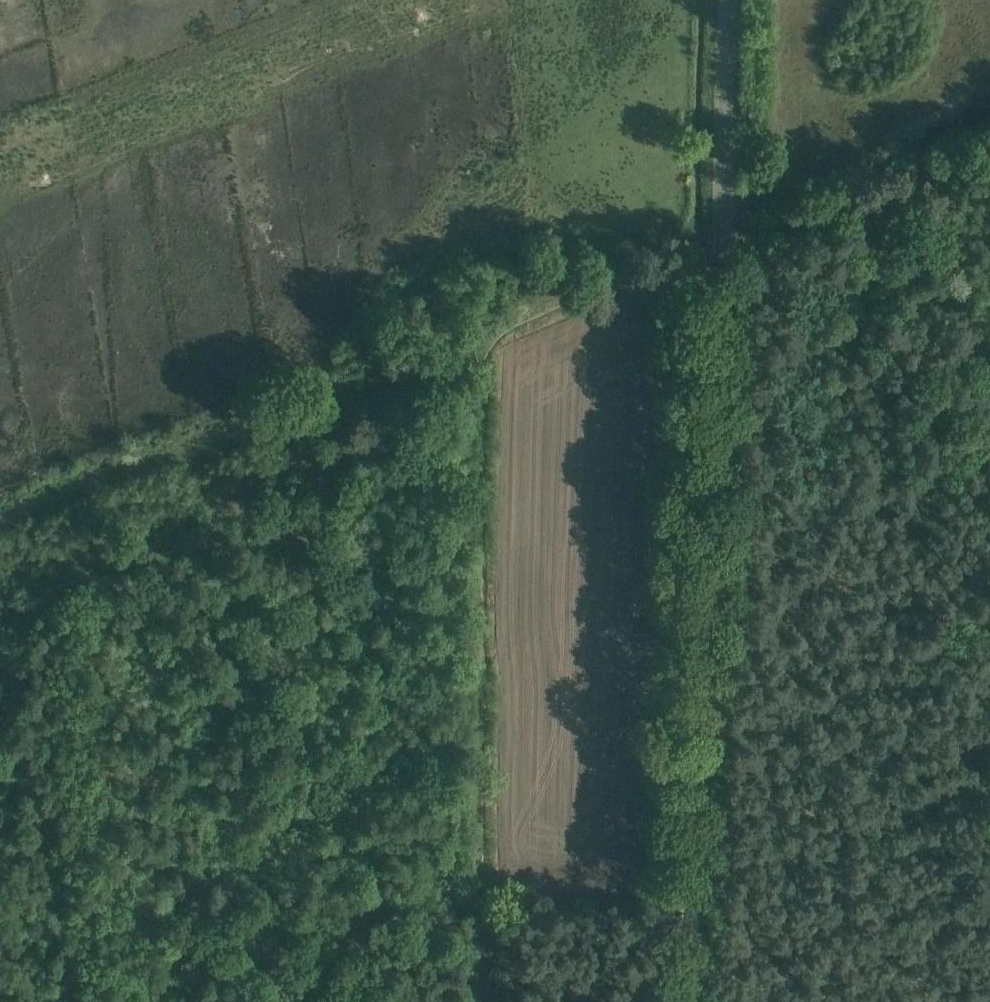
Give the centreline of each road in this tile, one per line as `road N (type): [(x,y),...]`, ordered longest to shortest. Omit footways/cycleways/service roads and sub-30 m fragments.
road 1 (unclassified): [(678,1001),(708,0)]
road 2 (track): [(630,272),(0,515)]
road 3 (track): [(989,139),(630,272)]

